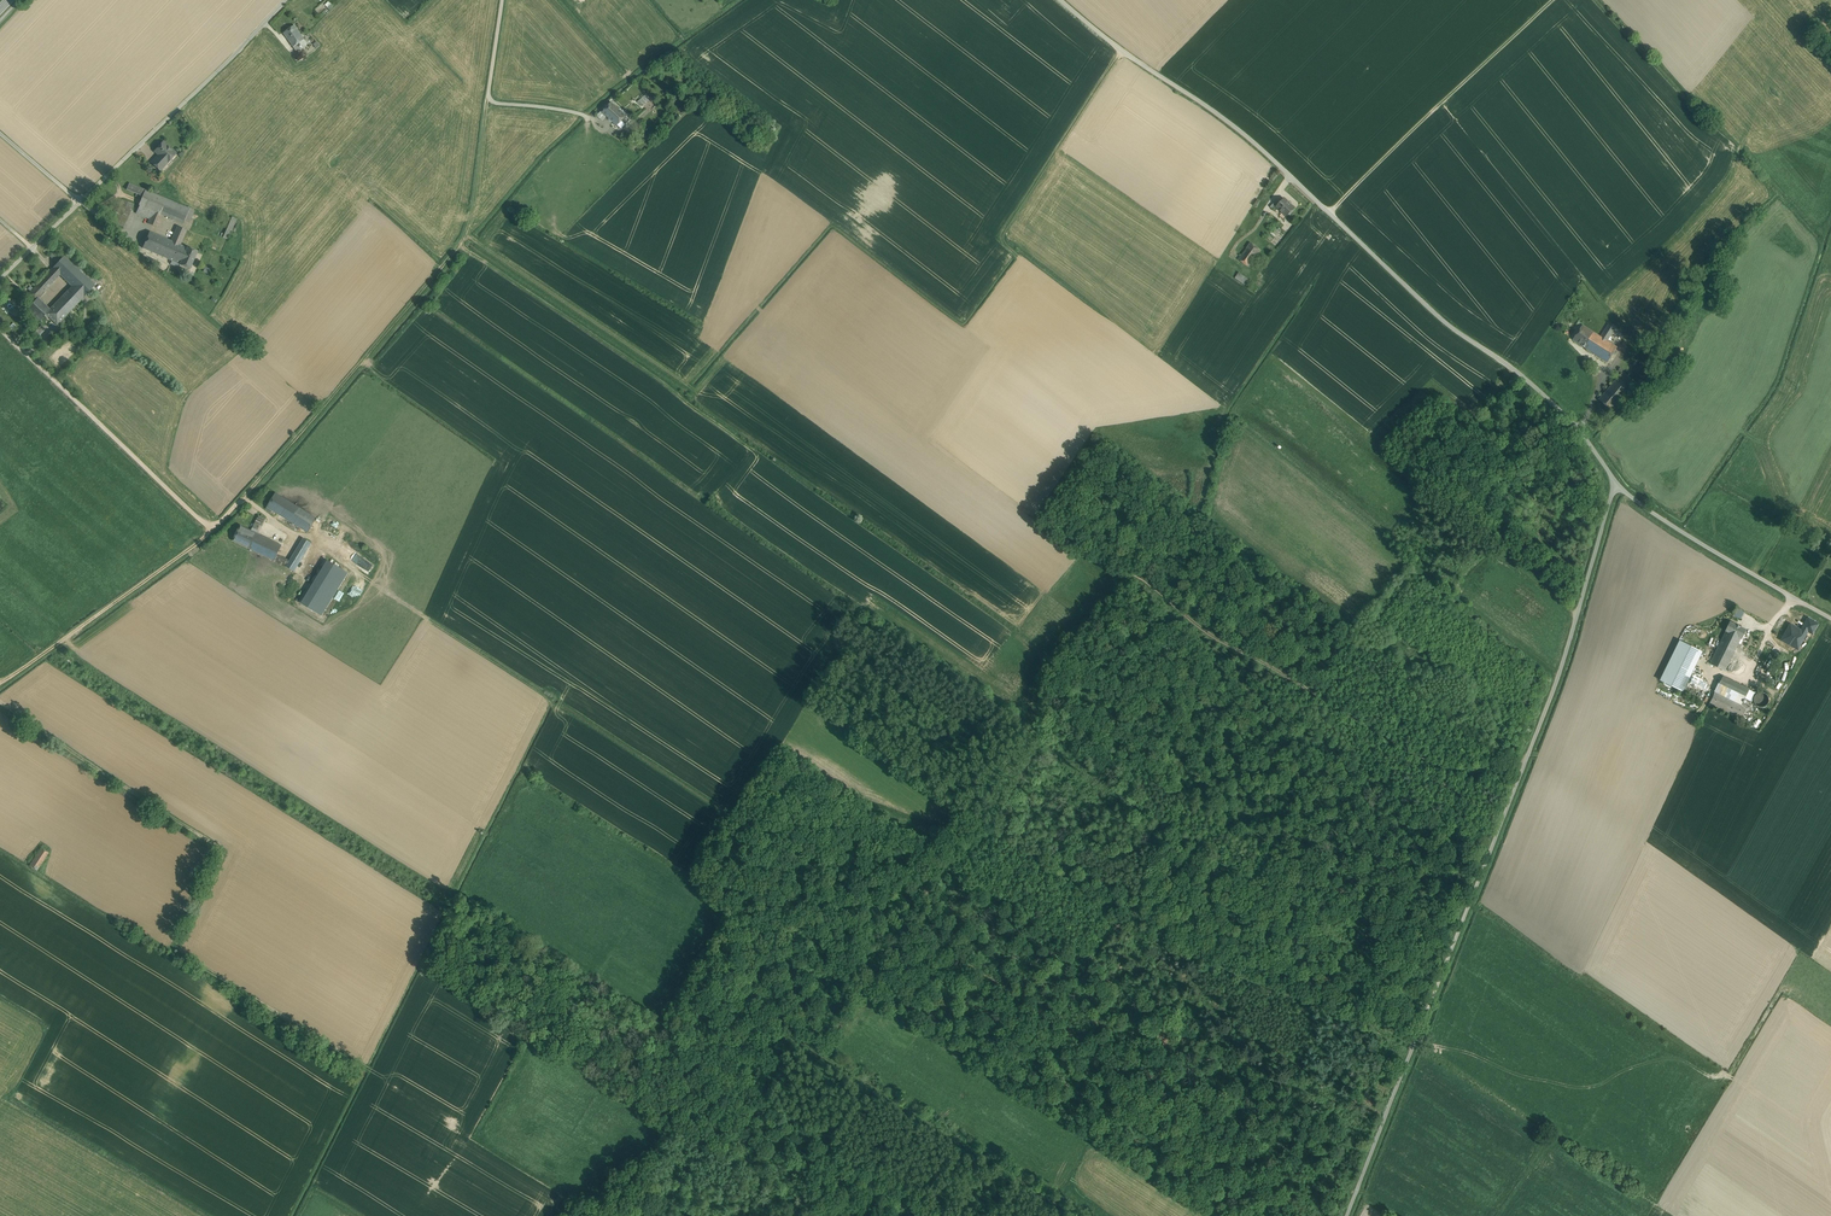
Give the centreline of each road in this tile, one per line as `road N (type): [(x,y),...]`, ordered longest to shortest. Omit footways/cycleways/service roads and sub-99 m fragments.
road 1 (unclassified): [(1617,486),(1560,673),(1347,1215)]
road 2 (unclassified): [(1617,486),(1578,426),(1533,383),(1442,318),(1244,134),(1061,0)]
road 3 (track): [(1525,764),(1441,768),(1406,751),(1211,636),(1143,578),(1099,561),(931,441)]
road 4 (track): [(1076,1215),(791,1034),(771,1006),(690,957)]
road 5 (track): [(0,703),(222,848),(176,956)]
road 6 (track): [(245,497),(468,237),(479,244)]
road 7 (unclassified): [(0,329),(200,521),(219,523),(245,497)]
road 8 (track): [(946,1215),(730,1080),(673,1058)]
road 9 (track): [(1331,212),(1552,0)]
road 10 (track): [(1414,1042),(1134,935)]
road 11 (unclassified): [(285,0),(79,202)]
road 12 (track): [(1414,1042),(1656,1199)]
road 13 (track): [(209,525),(202,539),(0,685)]
road 14 (unclassified): [(1830,617),(1617,486)]
road 15 (unclassified): [(502,0),(487,102),(595,118)]
road 16 (track): [(1578,614),(1418,487)]

